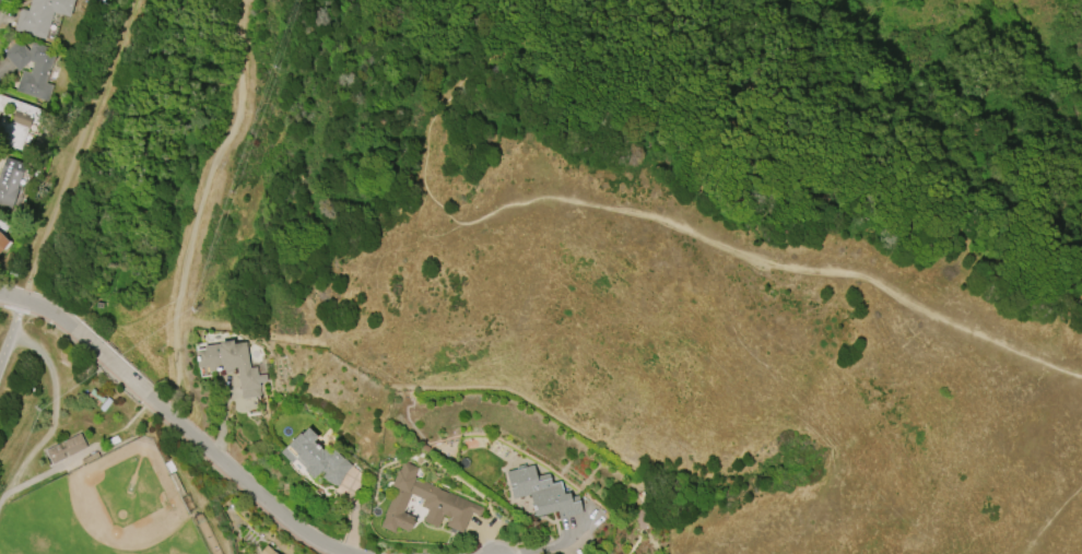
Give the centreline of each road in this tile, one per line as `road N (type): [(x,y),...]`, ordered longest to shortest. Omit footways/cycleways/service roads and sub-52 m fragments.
road 1 (residential): [(0,293),(56,311),(290,526),(349,553)]
road 2 (track): [(249,0),(239,107),(204,182),(174,322),(179,375)]

